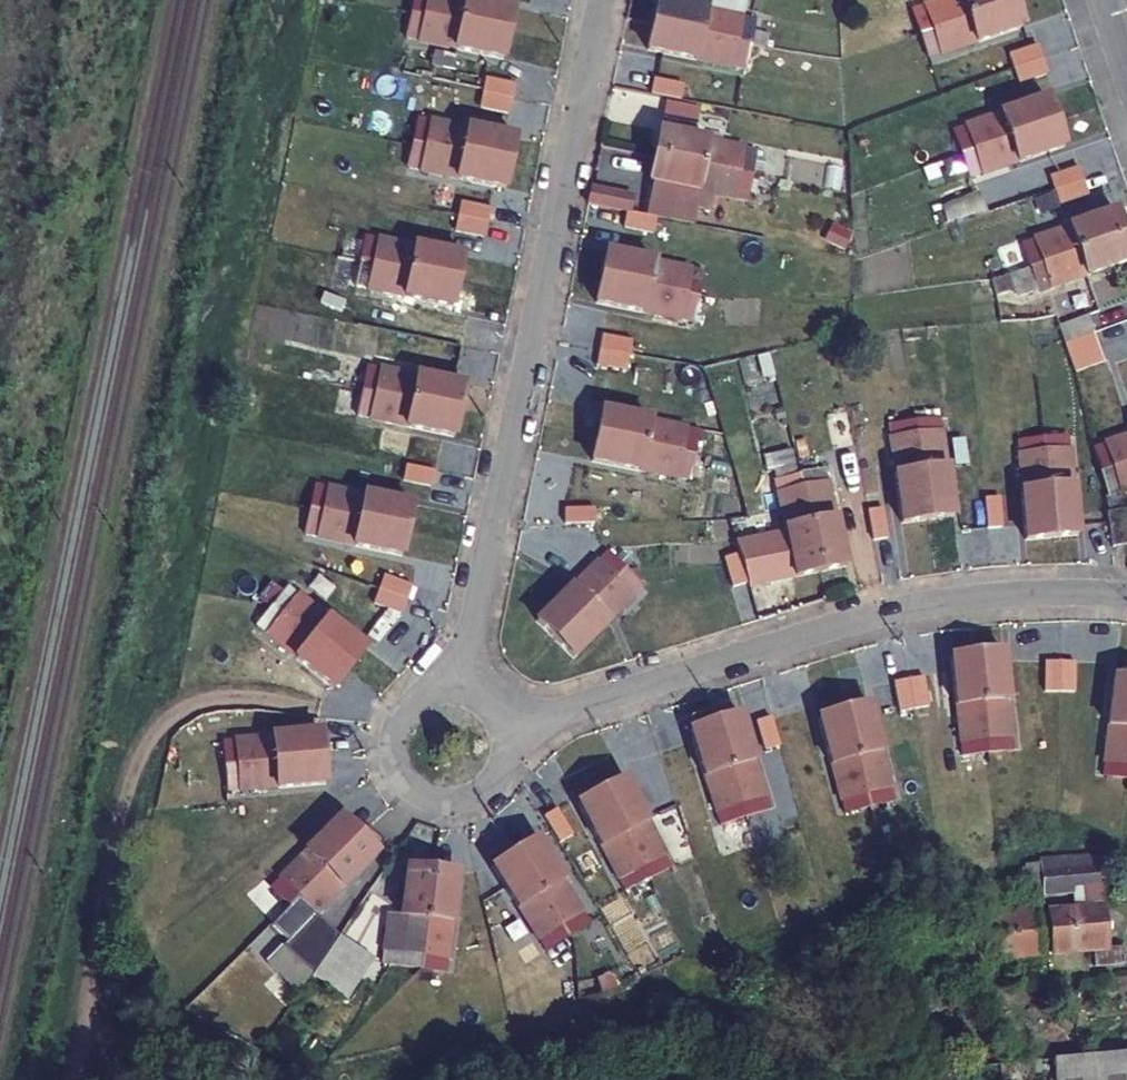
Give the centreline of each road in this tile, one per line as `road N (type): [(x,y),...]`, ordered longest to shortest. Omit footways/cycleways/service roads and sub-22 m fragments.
road 1 (residential): [(599,0),(459,685)]
road 2 (residential): [(1126,595),(1026,591),(910,605),(506,725)]
road 3 (residential): [(459,685),(418,694),(397,719),(393,754),(410,785),(442,801),(485,790),(506,761),(506,725)]

